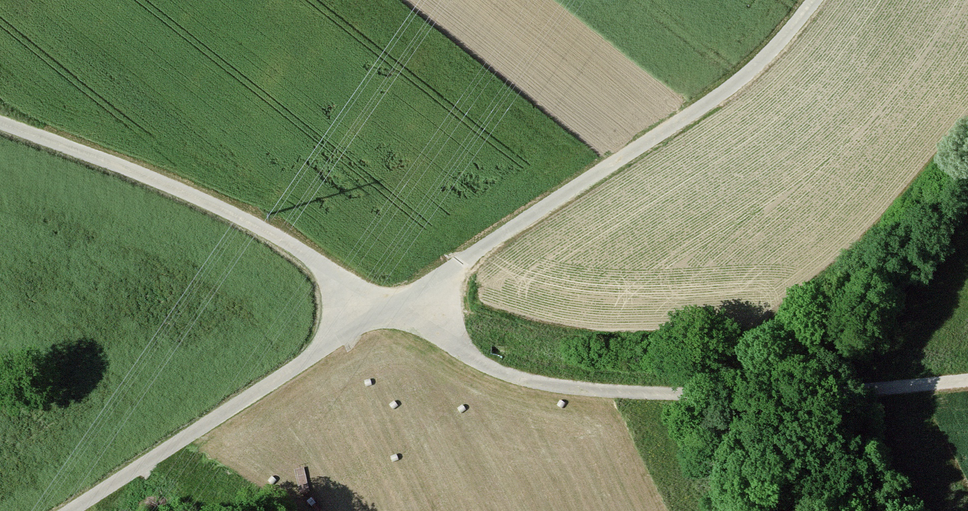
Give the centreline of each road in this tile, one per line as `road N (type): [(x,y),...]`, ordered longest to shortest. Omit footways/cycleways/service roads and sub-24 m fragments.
road 1 (track): [(393,309),(500,372),(566,387),(801,393),(967,380)]
road 2 (track): [(393,309),(714,99),(815,0)]
road 3 (track): [(0,122),(249,222),(393,309)]
road 4 (track): [(75,510),(393,309)]

